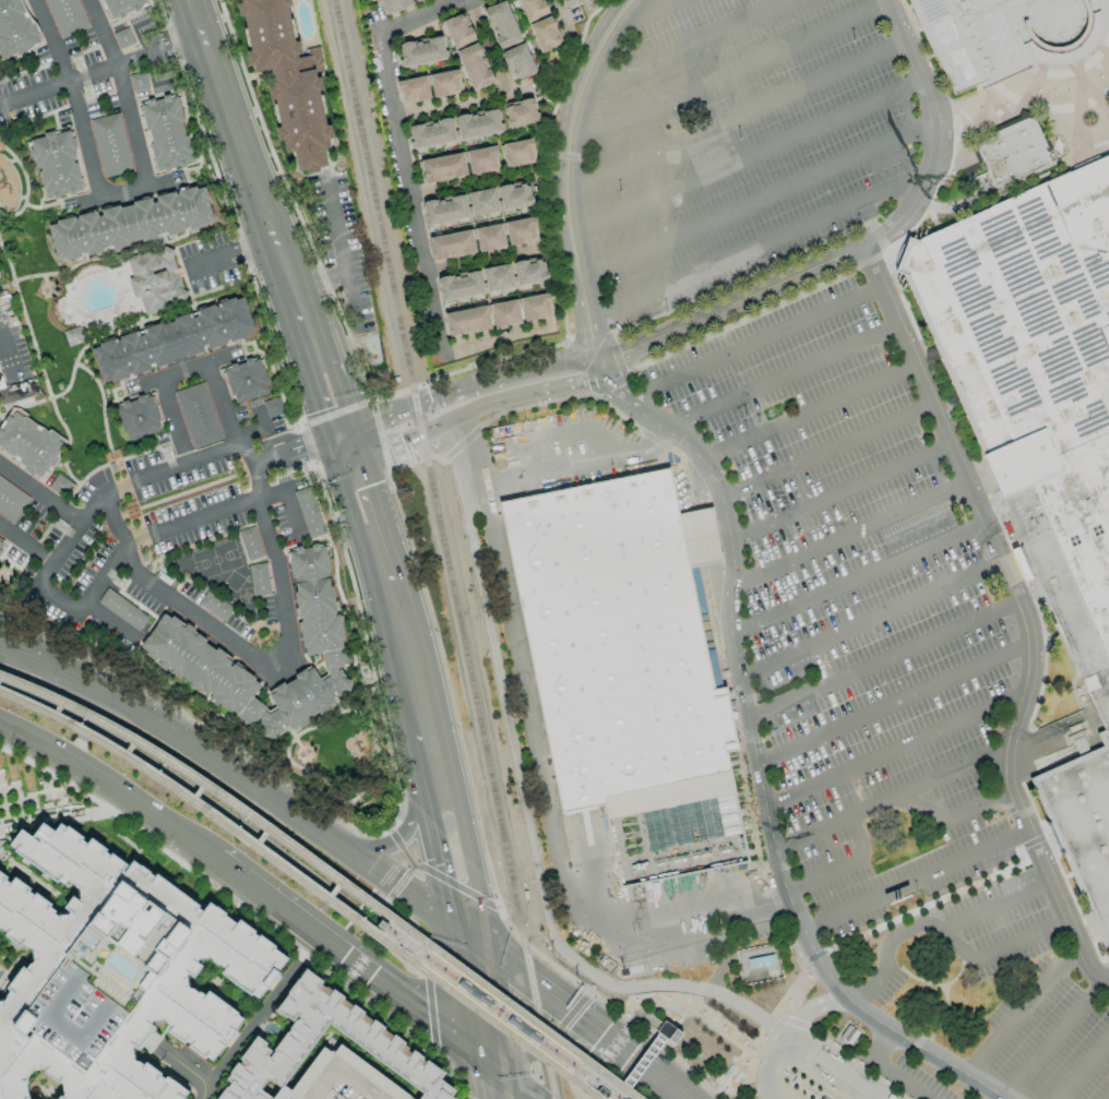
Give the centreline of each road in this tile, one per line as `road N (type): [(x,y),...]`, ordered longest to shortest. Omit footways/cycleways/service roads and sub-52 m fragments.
road 1 (primary): [(491,955),(220,774),(49,673)]
road 2 (residential): [(801,933),(773,852),(729,636),(731,561),(720,501),(696,454)]
road 3 (primary): [(219,859),(479,1060)]
road 4 (secondary): [(188,0),(298,303)]
road 5 (residential): [(599,366),(567,215),(565,171),(582,94)]
road 6 (residential): [(599,366),(580,360),(477,386),(374,420),(342,440)]
road 7 (primary): [(0,727),(106,780),(219,859)]
road 8 (secondary): [(481,910),(458,799),(424,719)]
road 9 (secondary): [(385,592),(342,440)]
road 10 (primary): [(617,1050),(491,955)]
road 11 (residential): [(454,419),(586,381),(599,366)]
road 12 (secondary): [(298,303),(342,440)]
road 13 (secondary): [(425,795),(452,931)]
road 14 (residential): [(696,454),(616,395),(599,366)]
road 15 (secondary): [(424,719),(385,592)]
road 16 (secondary): [(452,931),(479,1060)]
road 17 (residential): [(895,1037),(1001,1098)]
road 18 (residential): [(342,440),(384,452),(454,419)]

